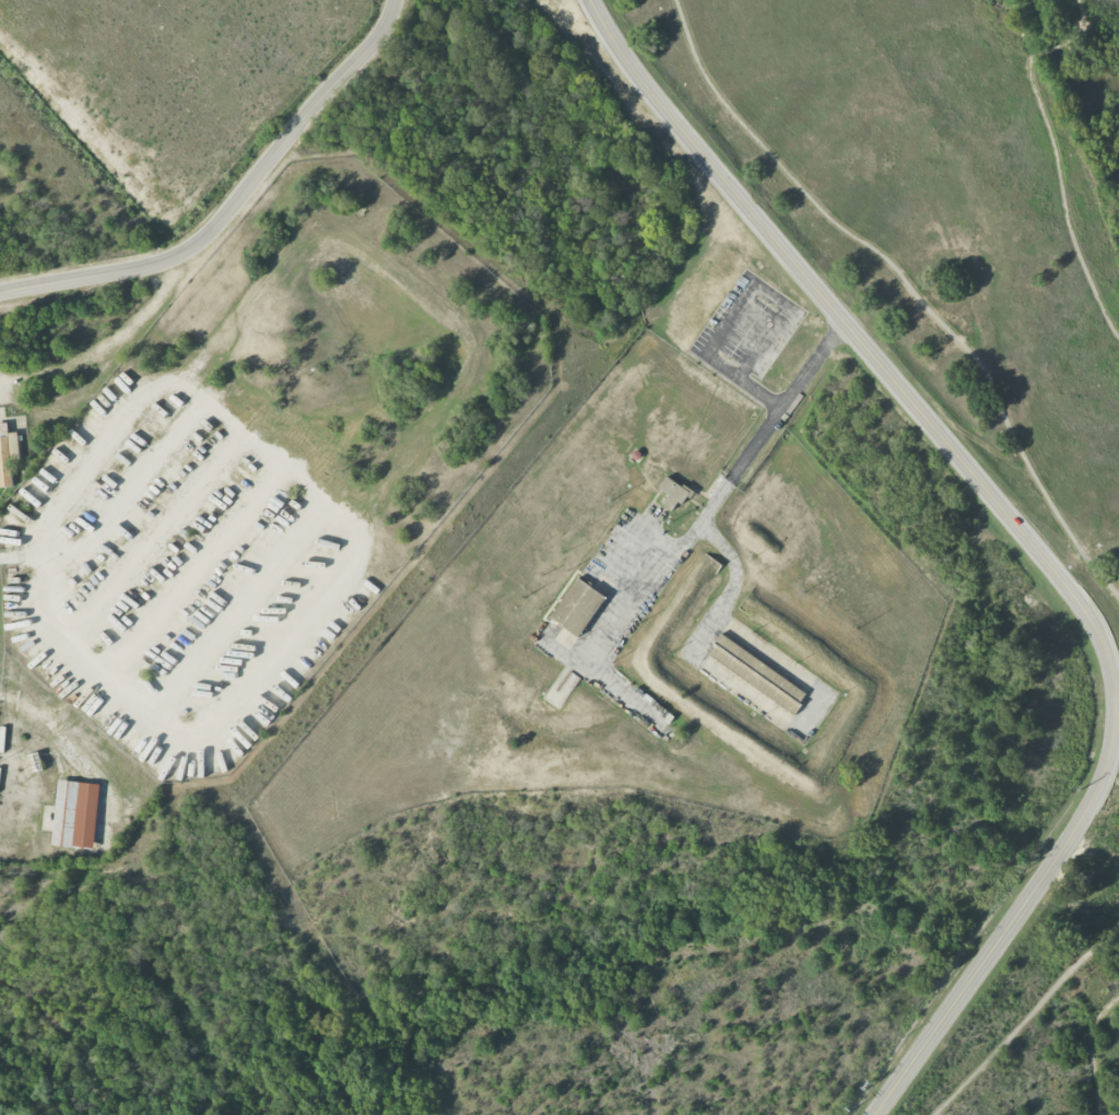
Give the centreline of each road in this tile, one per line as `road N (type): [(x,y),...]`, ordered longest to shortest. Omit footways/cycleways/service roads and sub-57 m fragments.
road 1 (residential): [(590,0),(657,104),(1057,572),(1104,634),(1115,672),(1112,758),(1076,834),(875,1114)]
road 2 (residential): [(0,292),(157,262),(196,244),(374,43),(393,0)]

